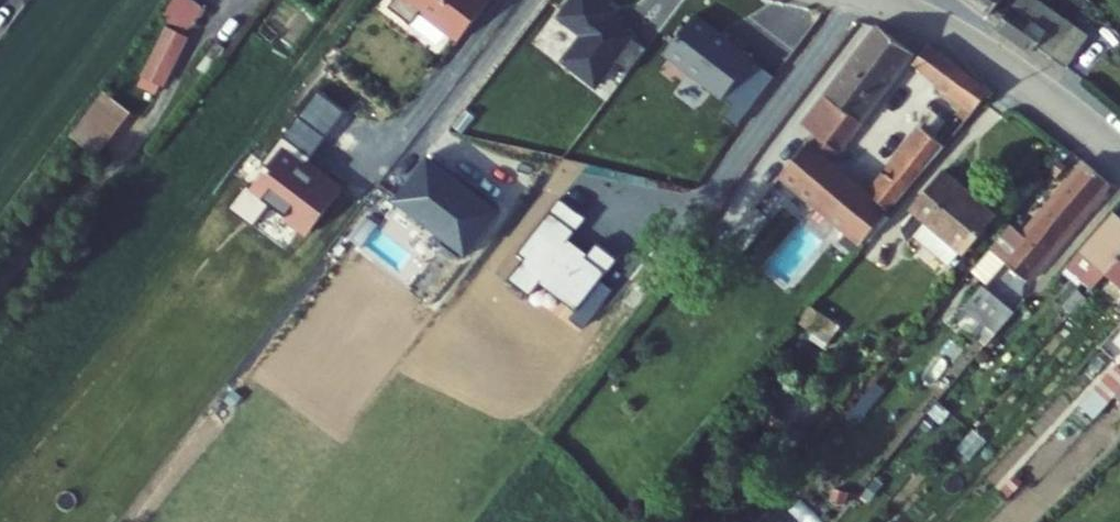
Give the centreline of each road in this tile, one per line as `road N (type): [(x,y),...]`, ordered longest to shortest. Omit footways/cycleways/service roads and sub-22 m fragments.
road 1 (unclassified): [(1119,150),(989,53),(878,0)]

